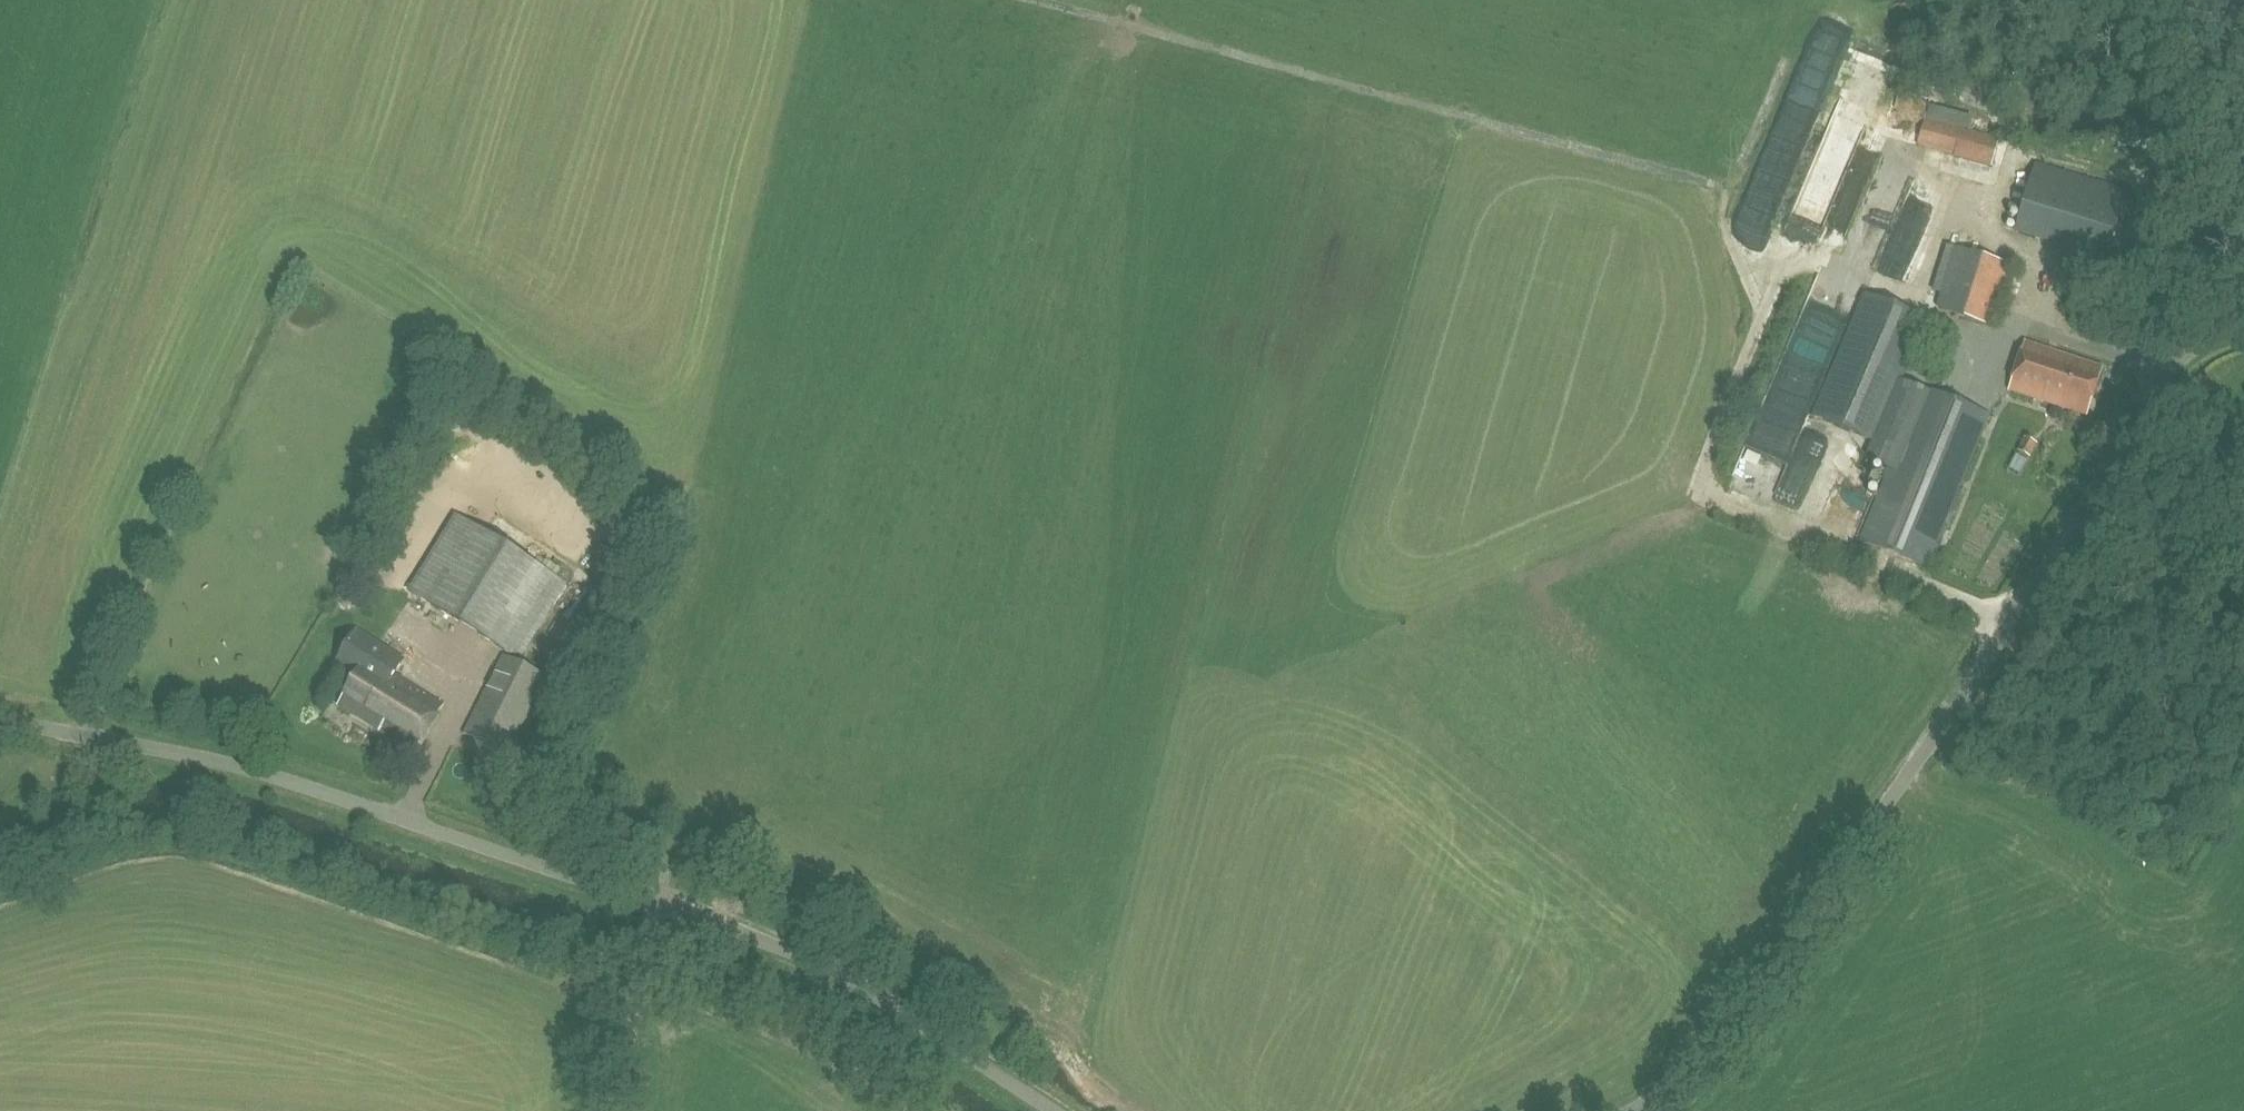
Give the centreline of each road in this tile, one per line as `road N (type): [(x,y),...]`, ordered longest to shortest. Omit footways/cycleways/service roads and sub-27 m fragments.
road 1 (unclassified): [(1051,1110),(823,971),(769,947),(216,763),(0,720)]
road 2 (unclassified): [(2243,320),(2204,340),(1741,1009),(1705,1054),(1631,1110)]
road 3 (track): [(635,969),(638,1110)]

